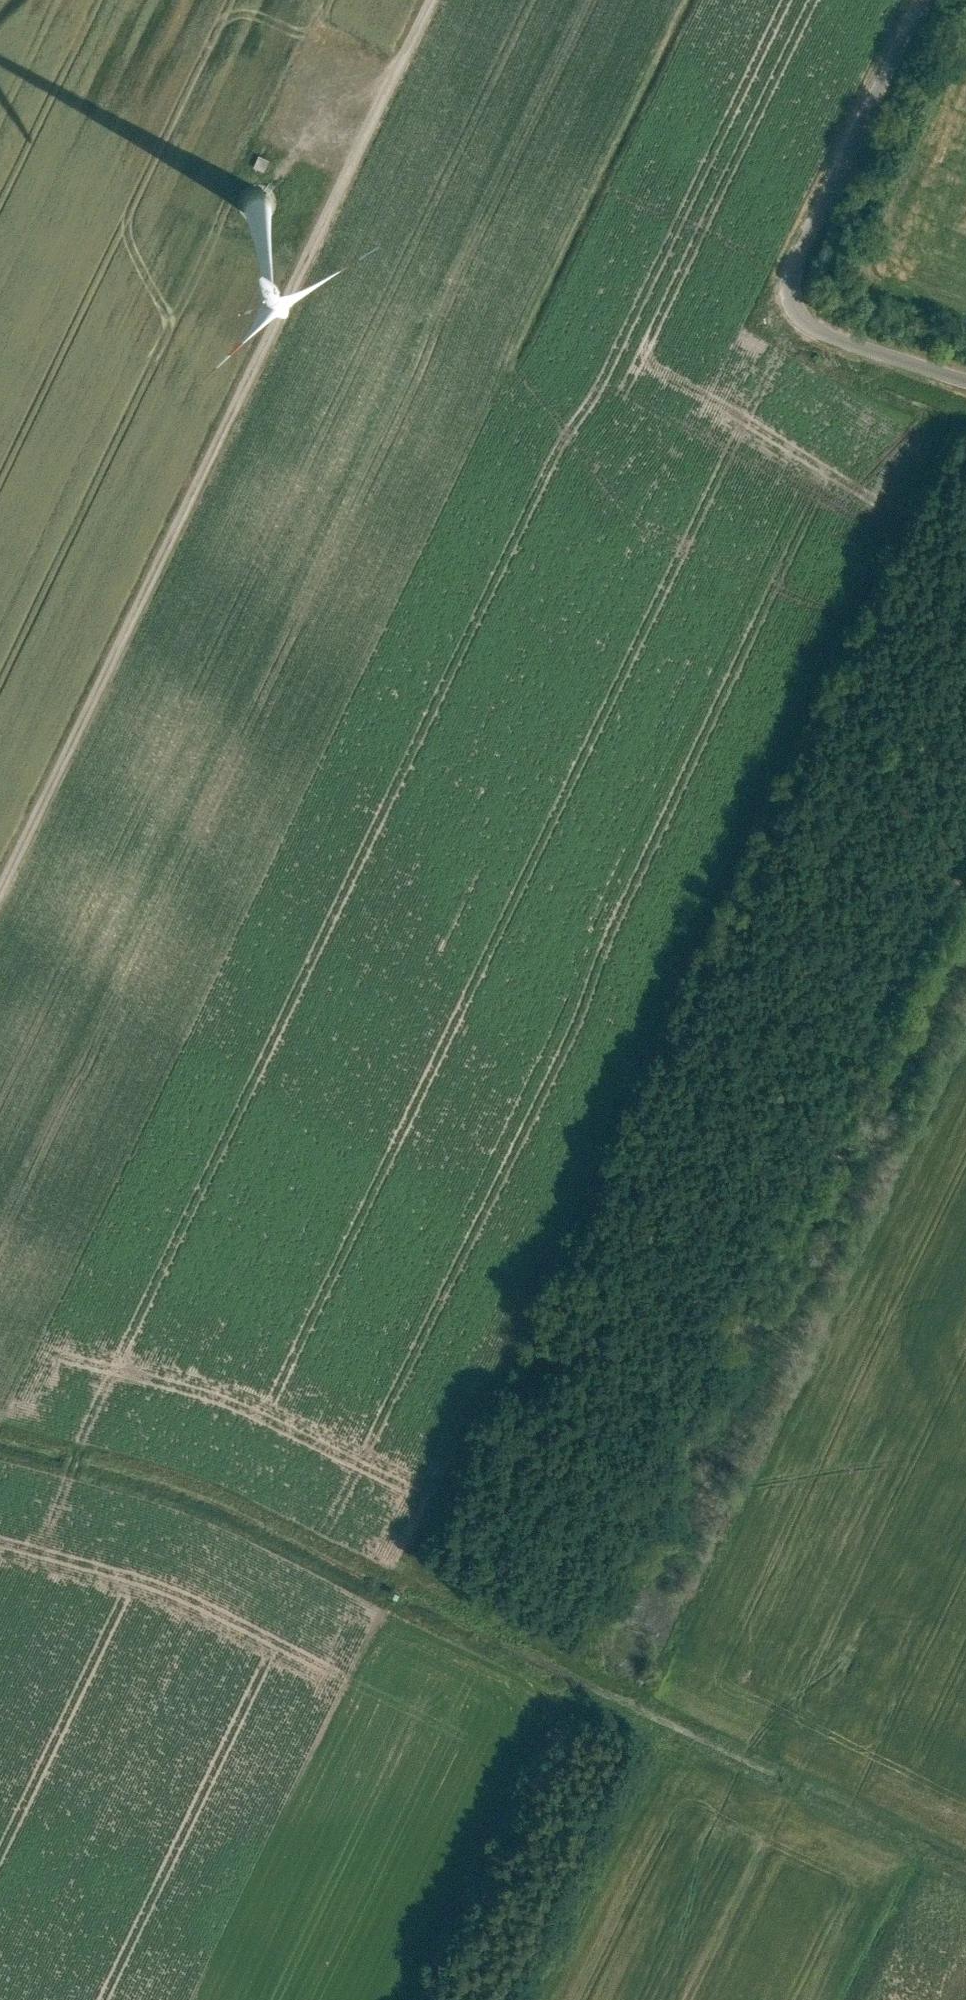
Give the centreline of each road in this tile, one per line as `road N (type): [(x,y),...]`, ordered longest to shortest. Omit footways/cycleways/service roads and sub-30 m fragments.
road 1 (track): [(429,0),(0,883)]
road 2 (unclassified): [(932,0),(787,330),(965,404)]

